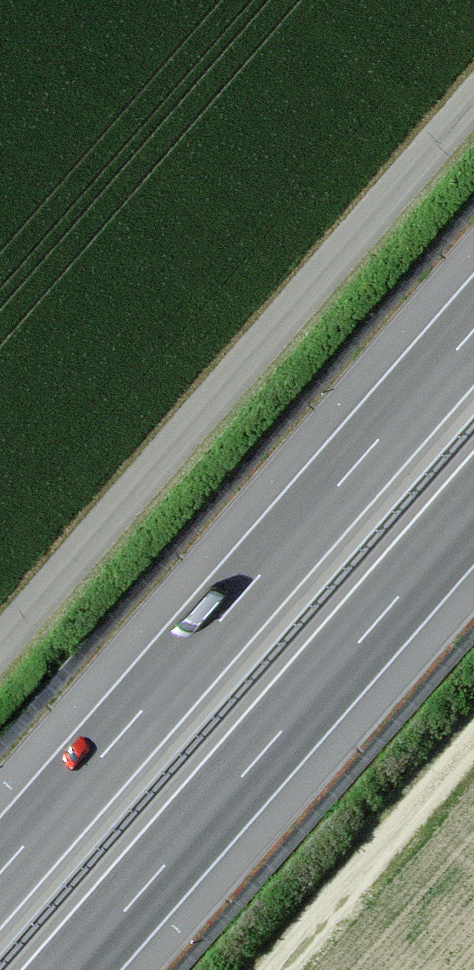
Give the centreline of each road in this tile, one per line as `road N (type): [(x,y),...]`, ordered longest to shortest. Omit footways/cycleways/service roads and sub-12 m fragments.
road 1 (track): [(0,647),(473,101)]
road 2 (motorway): [(473,330),(0,872)]
road 3 (motorway): [(73,969),(473,511)]
road 4 (track): [(274,969),(473,742)]

